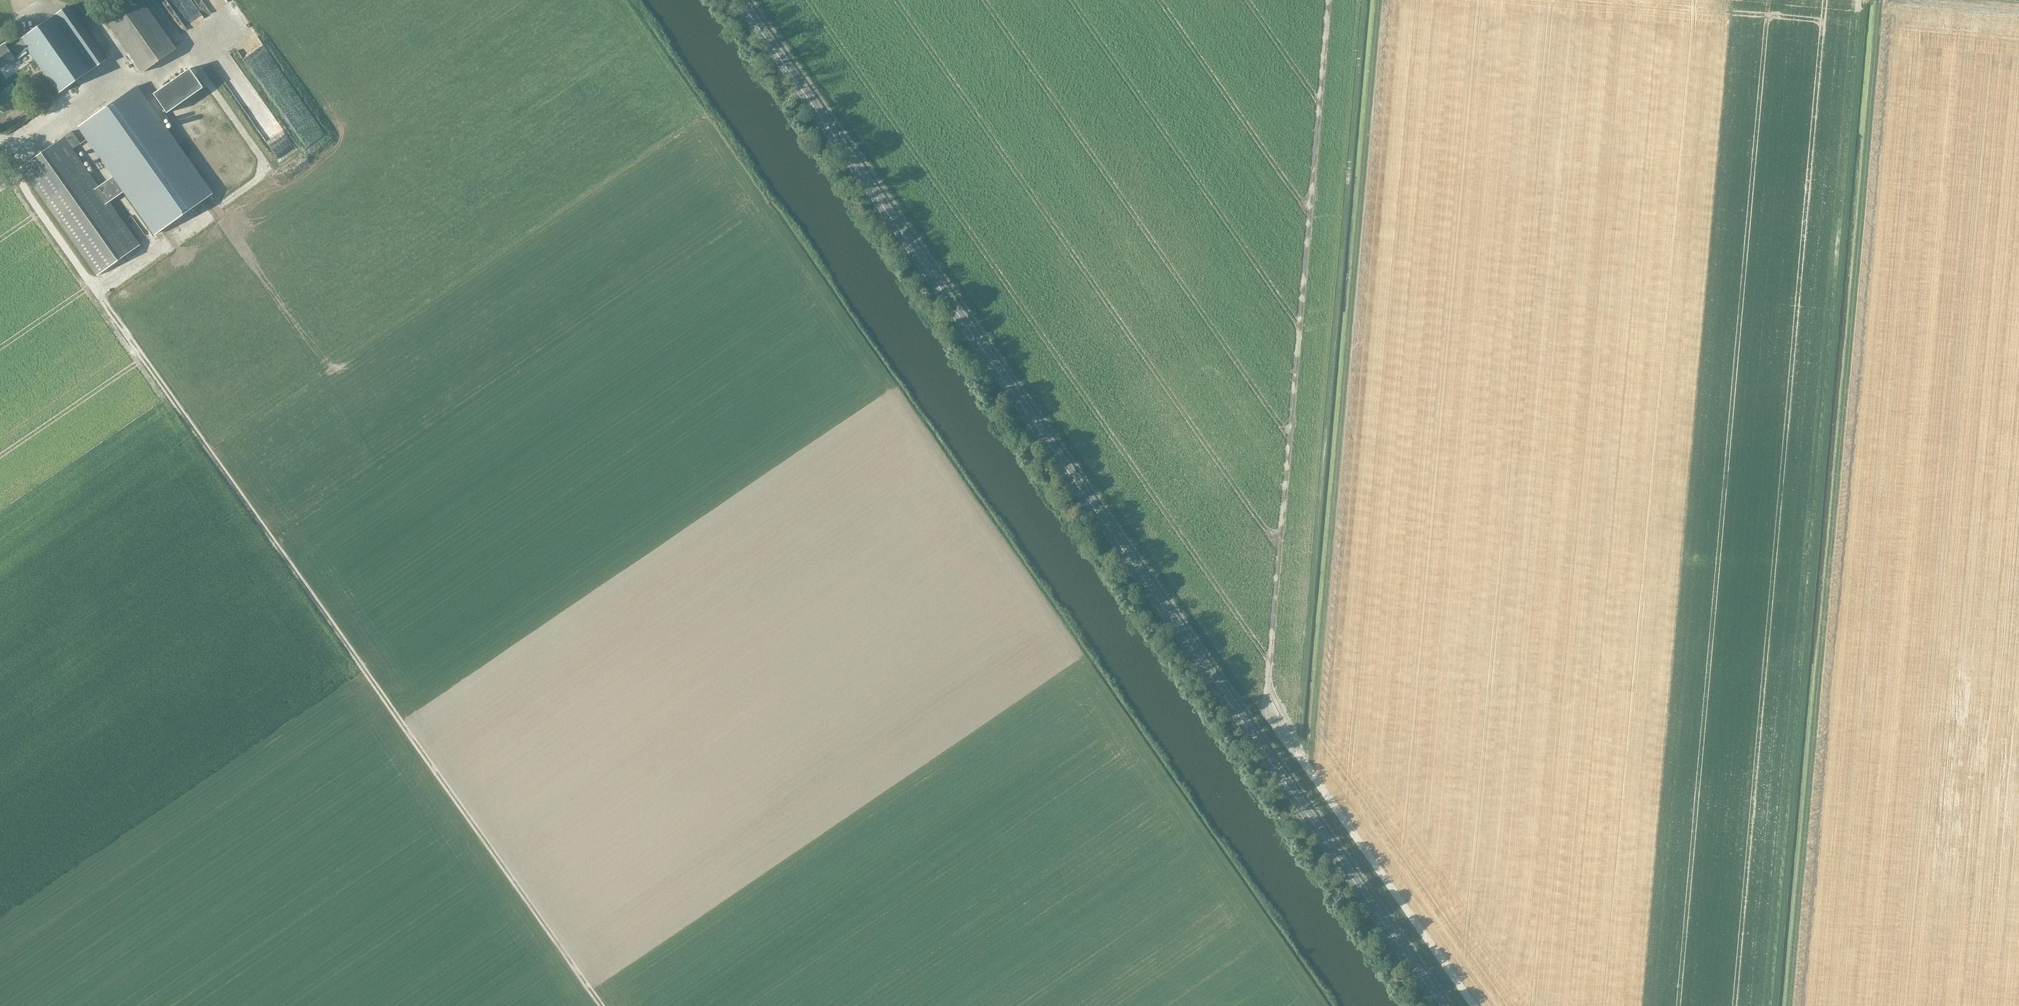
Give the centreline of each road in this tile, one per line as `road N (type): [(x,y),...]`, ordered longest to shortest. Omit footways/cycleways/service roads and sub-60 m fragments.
road 1 (primary): [(1441,1005),(739,0)]

